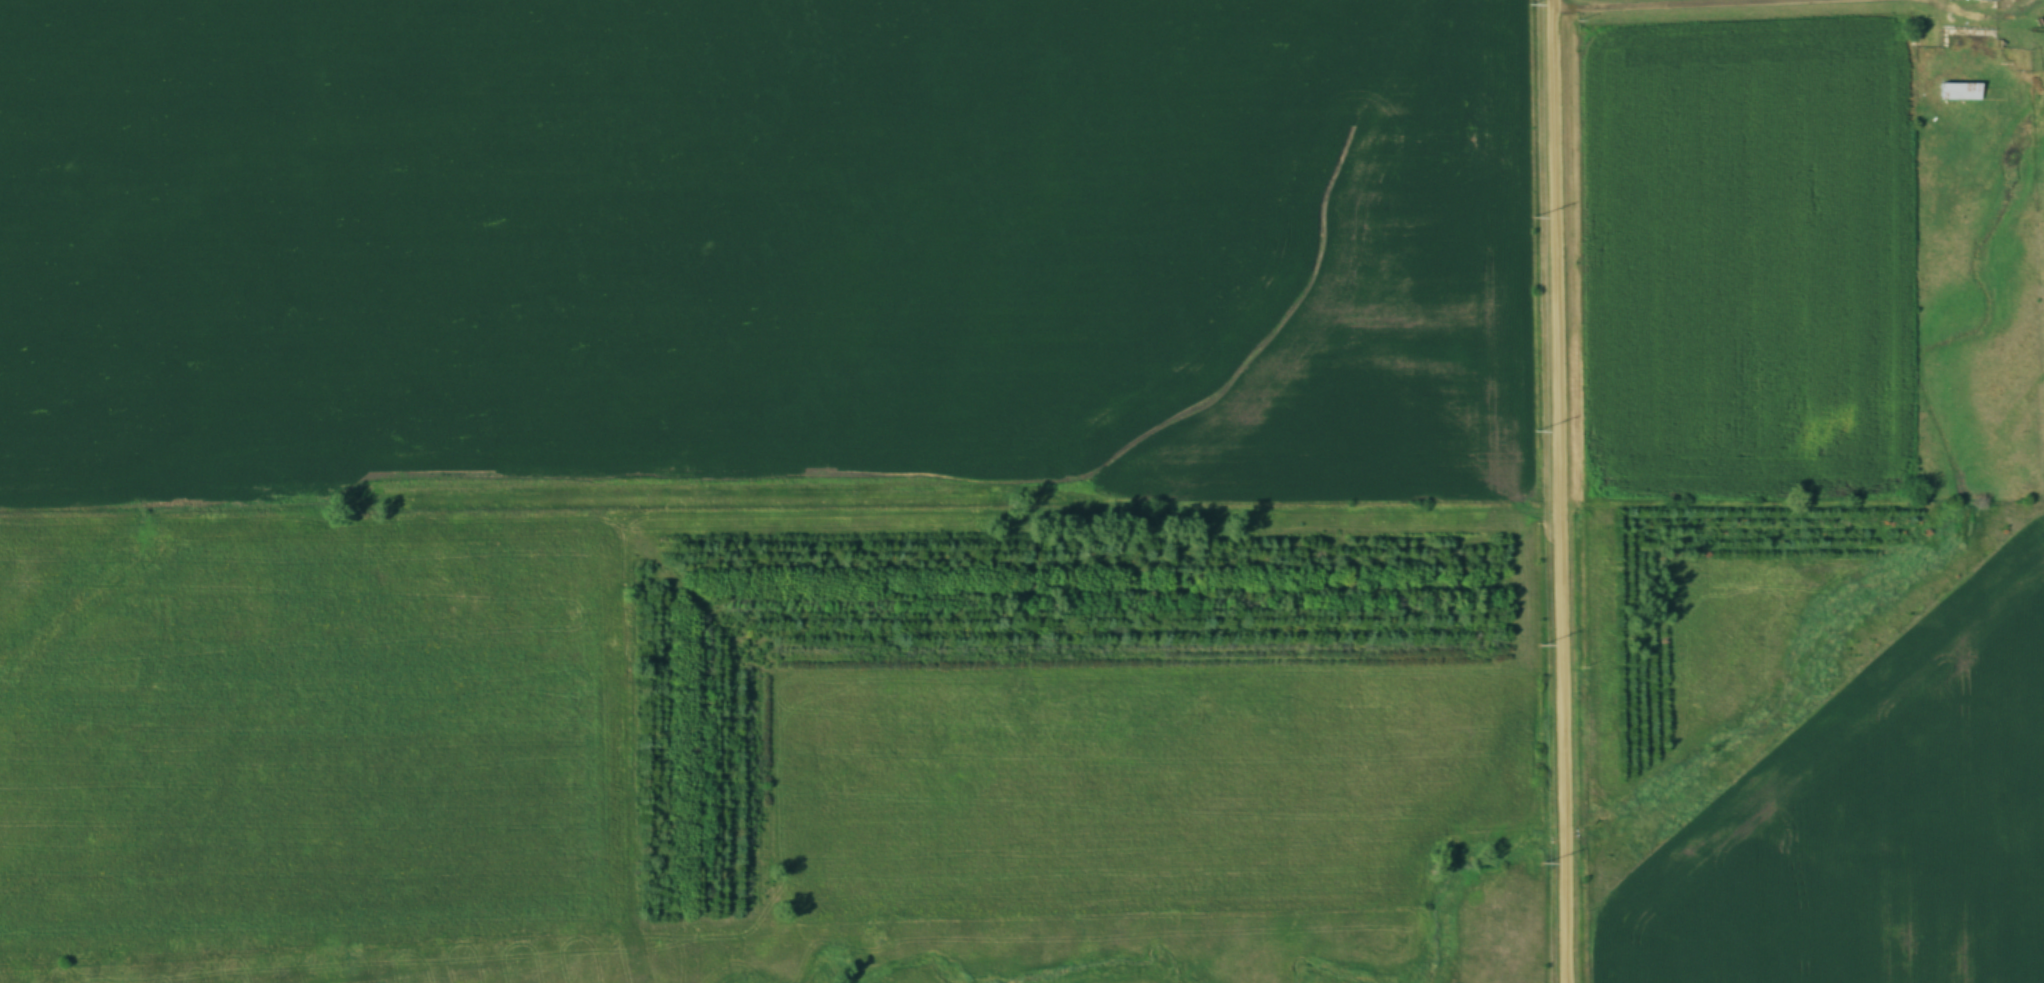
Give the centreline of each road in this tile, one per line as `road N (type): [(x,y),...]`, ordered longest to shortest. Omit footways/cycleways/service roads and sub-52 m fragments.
road 1 (residential): [(1565,982),(1552,0)]
road 2 (track): [(1864,0),(1552,10)]

